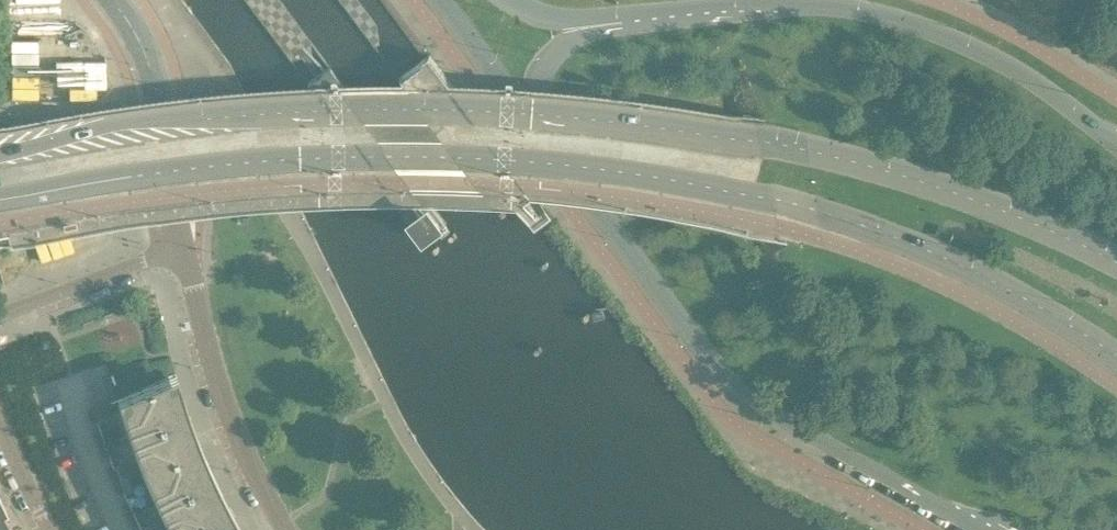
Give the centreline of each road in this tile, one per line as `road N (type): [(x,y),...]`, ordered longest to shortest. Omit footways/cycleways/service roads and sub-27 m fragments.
road 1 (secondary): [(0,190),(298,150),(598,162),(765,194),(913,244),(1021,295),(1116,355)]
road 2 (secondary): [(1116,261),(1010,212),(856,160),(590,112),(407,104),(187,112),(114,119),(0,149)]
road 3 (tertiary): [(544,135),(739,395),(990,529)]
road 4 (tertiary): [(1116,147),(1002,64),(884,16),(800,5),(621,20)]
road 5 (residential): [(286,529),(227,407),(185,253)]
road 6 (tertiary): [(185,253),(153,74),(115,0)]
road 7 (residential): [(0,315),(185,253)]
road 8 (tertiary): [(444,0),(544,135)]
road 9 (tertiary): [(621,20),(569,41),(550,62),(538,100),(544,135)]

